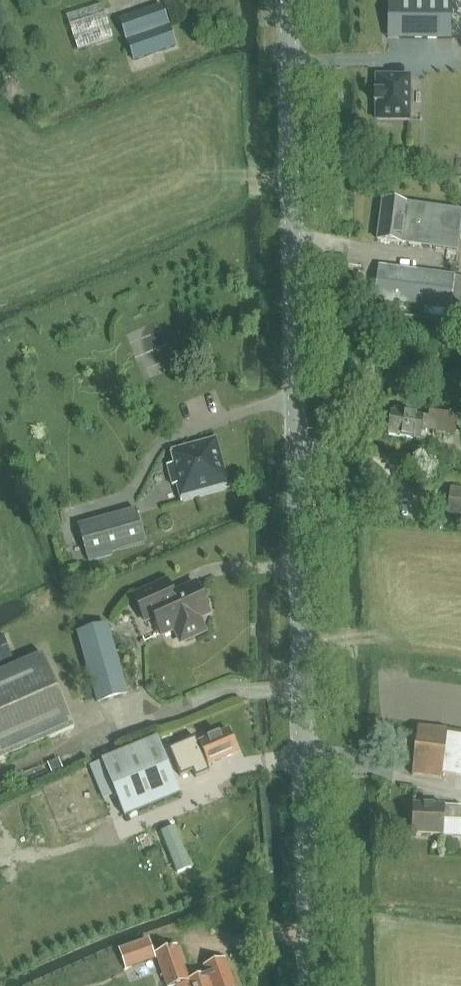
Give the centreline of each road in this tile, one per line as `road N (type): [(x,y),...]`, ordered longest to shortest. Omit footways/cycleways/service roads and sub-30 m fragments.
road 1 (tertiary): [(306,985),(287,0)]

